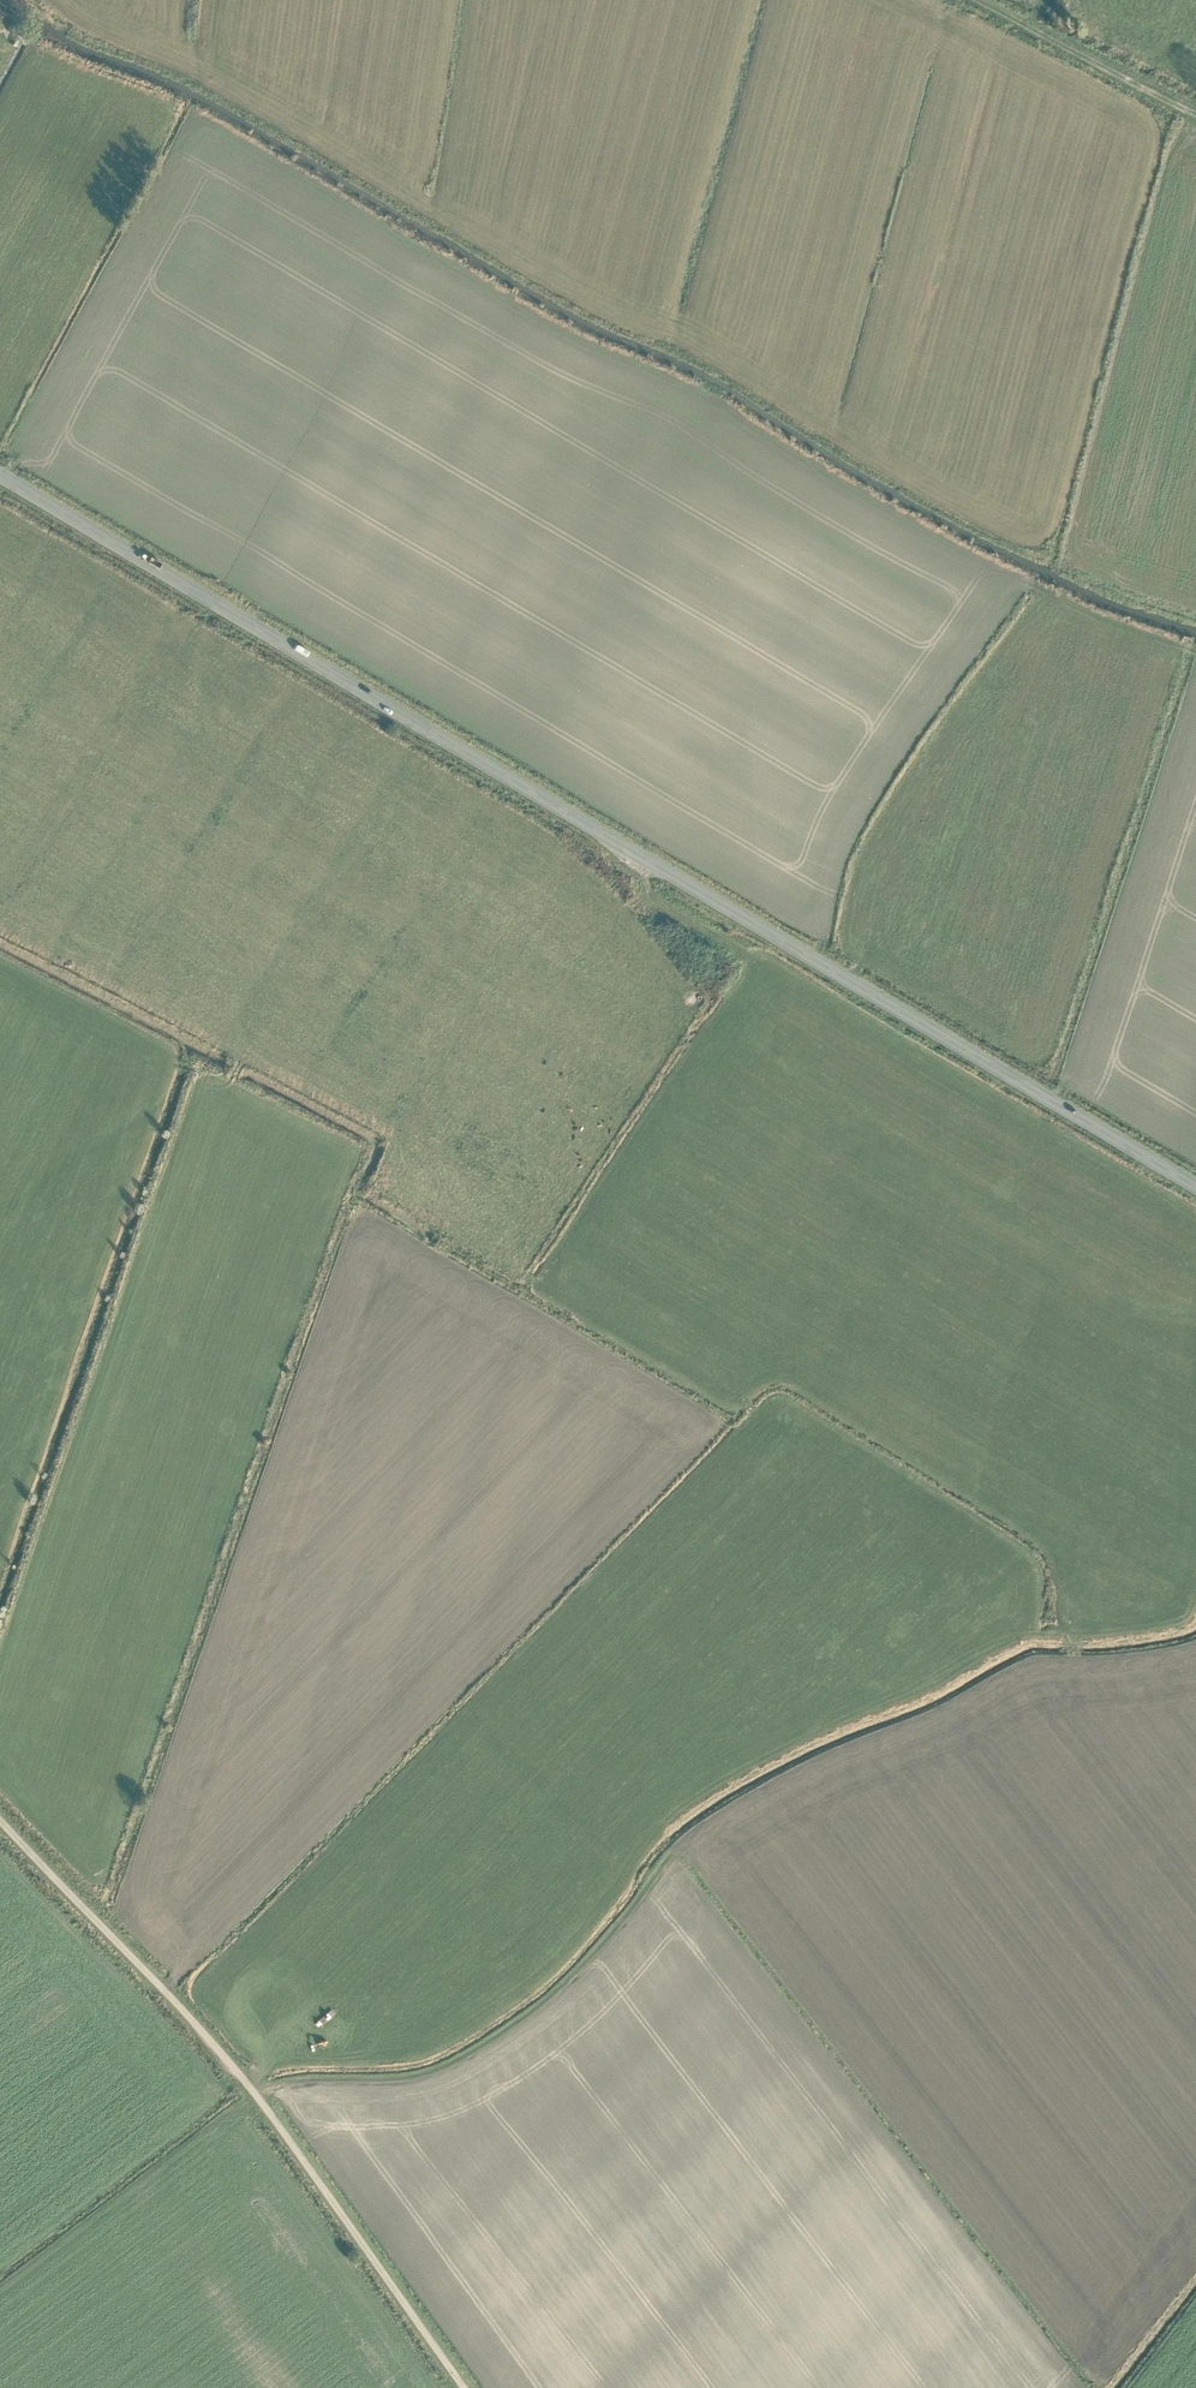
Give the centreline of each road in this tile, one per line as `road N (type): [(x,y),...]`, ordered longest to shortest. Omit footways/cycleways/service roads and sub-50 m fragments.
road 1 (secondary): [(0,475),(1195,1186)]
road 2 (track): [(256,2098),(280,2084),(433,2077),(491,2048),(558,1999),(678,1850)]
road 3 (track): [(1195,118),(961,0)]

